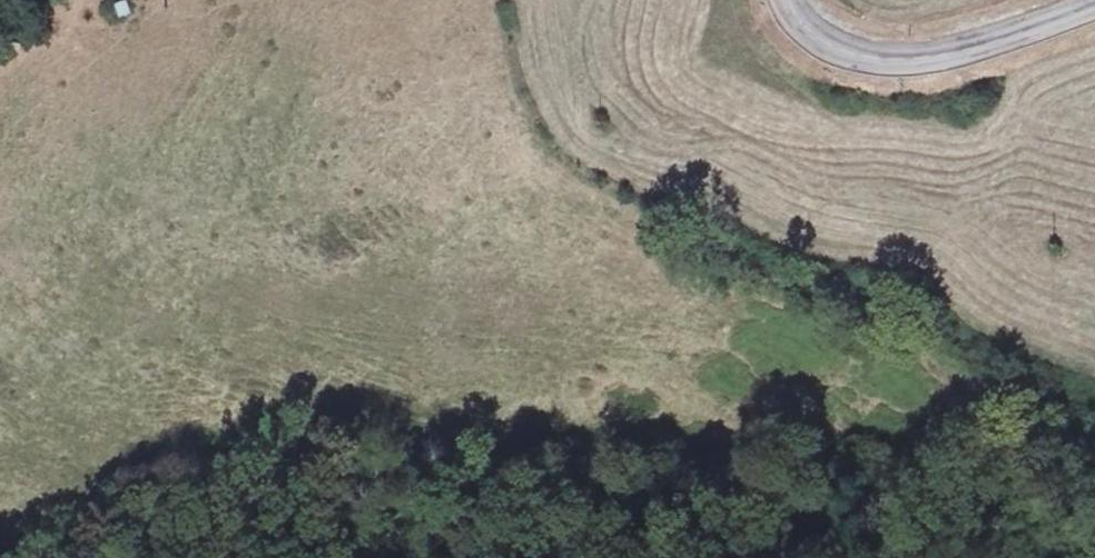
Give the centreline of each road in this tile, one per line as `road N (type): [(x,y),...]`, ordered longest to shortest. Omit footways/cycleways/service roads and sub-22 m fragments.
road 1 (secondary): [(1094,5),(983,48),(881,60),(811,34),(787,0)]

